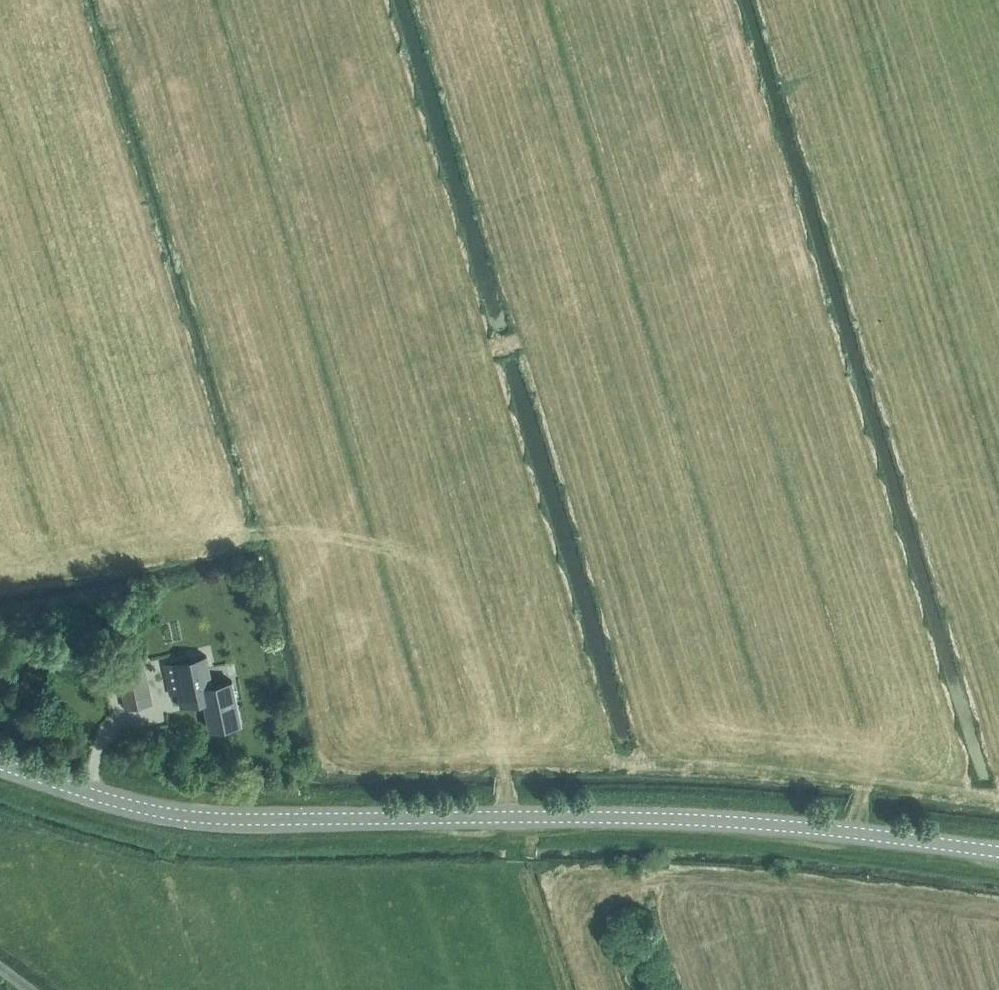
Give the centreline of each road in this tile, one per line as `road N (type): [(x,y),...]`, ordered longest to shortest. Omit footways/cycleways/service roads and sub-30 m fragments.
road 1 (tertiary): [(998,852),(686,820),(184,817),(0,764)]

